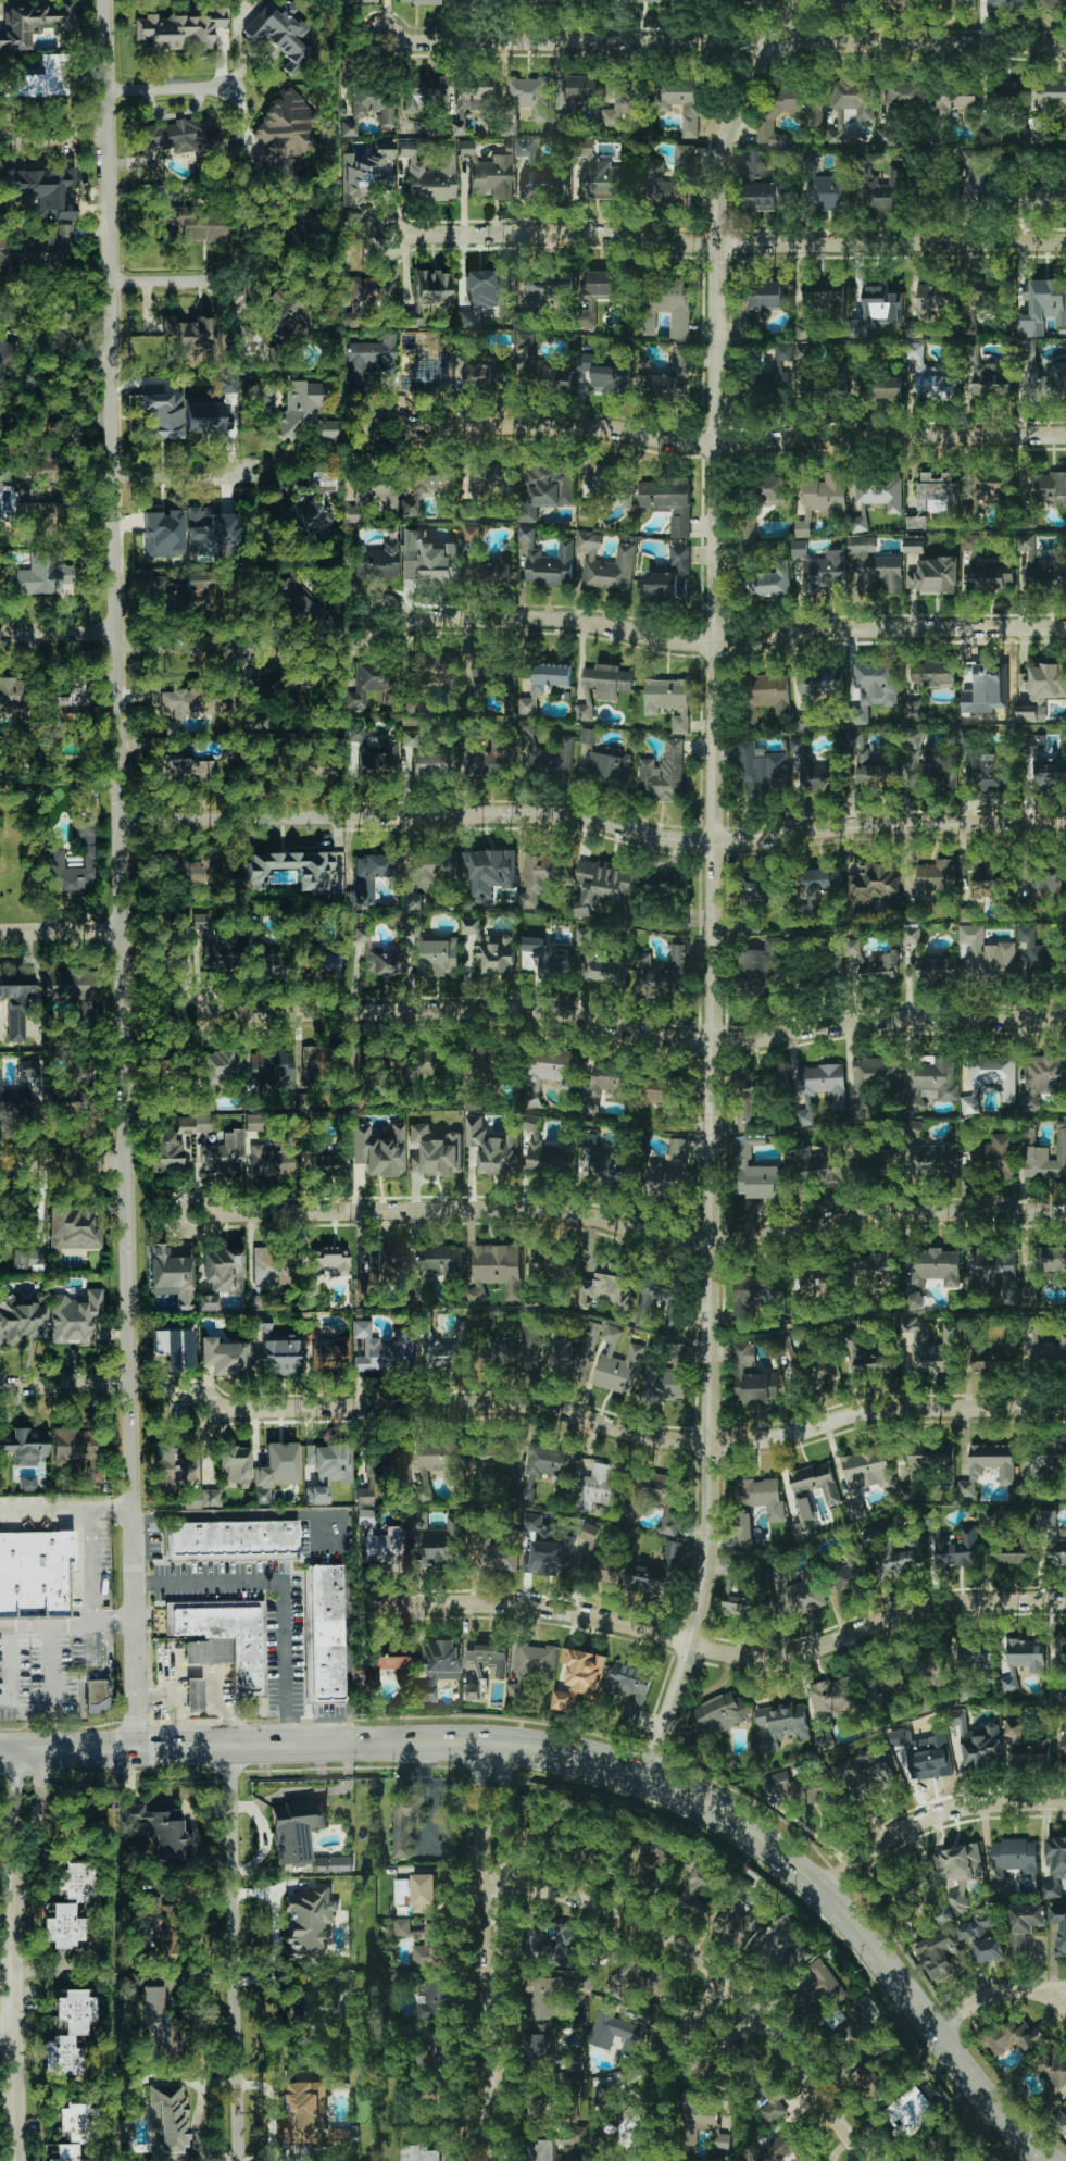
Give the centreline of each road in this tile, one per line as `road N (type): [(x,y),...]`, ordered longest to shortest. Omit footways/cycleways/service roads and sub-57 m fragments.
road 1 (tertiary): [(650,1767),(705,1590),(712,1495),(720,180),(740,110),(800,0)]
road 2 (tertiary): [(136,1738),(108,0)]
road 3 (secondary): [(1051,2160),(823,1886),(739,1811),(650,1767),(489,1735),(0,1742)]
road 4 (tertiary): [(1065,822),(841,826),(738,845),(569,815),(118,820)]
road 5 (residential): [(1065,1019),(878,1021),(714,1045),(514,1011),(209,1015)]
road 6 (residential): [(1065,1408),(890,1408),(782,1438),(713,1444),(647,1440),(524,1402),(215,1410)]
road 7 (residential): [(1065,1213),(896,1214),(713,1242),(524,1212),(213,1215)]
road 8 (residential): [(1065,1599),(930,1607),(816,1652),(772,1660),(561,1612),(362,1606)]
road 9 (residential): [(1065,243),(381,234)]
road 10 (residential): [(1065,629),(860,629),(717,646),(557,620),(387,621)]
road 11 (residential): [(1065,434),(679,442),(607,428),(387,427)]
road 12 (residential): [(1065,45),(398,43)]
road 13 (residential): [(869,2160),(773,2033),(716,1974),(628,1915),(492,1873)]
road 14 (residential): [(492,2160),(489,1735)]
road 15 (residential): [(240,2160),(233,1736)]
road 16 (residential): [(30,1741),(28,1824),(14,1883),(18,2160)]
road 17 (residential): [(1065,1804),(951,1813),(913,1826),(823,1886)]
road 18 (residential): [(240,646),(127,644),(105,630),(0,633)]
road 19 (residential): [(730,1987),(681,2044),(680,2061),(708,2059),(757,2018)]
road 20 (residential): [(1065,1989),(1009,1990),(938,2026)]
road 21 (residential): [(128,1383),(0,1385)]
road 22 (residential): [(125,1159),(0,1161)]
road 23 (residential): [(233,282),(109,283)]
road 24 (residential): [(231,88),(108,91)]
road 25 (residential): [(238,472),(116,473)]
road 26 (residential): [(111,354),(84,351),(49,325),(0,314)]

